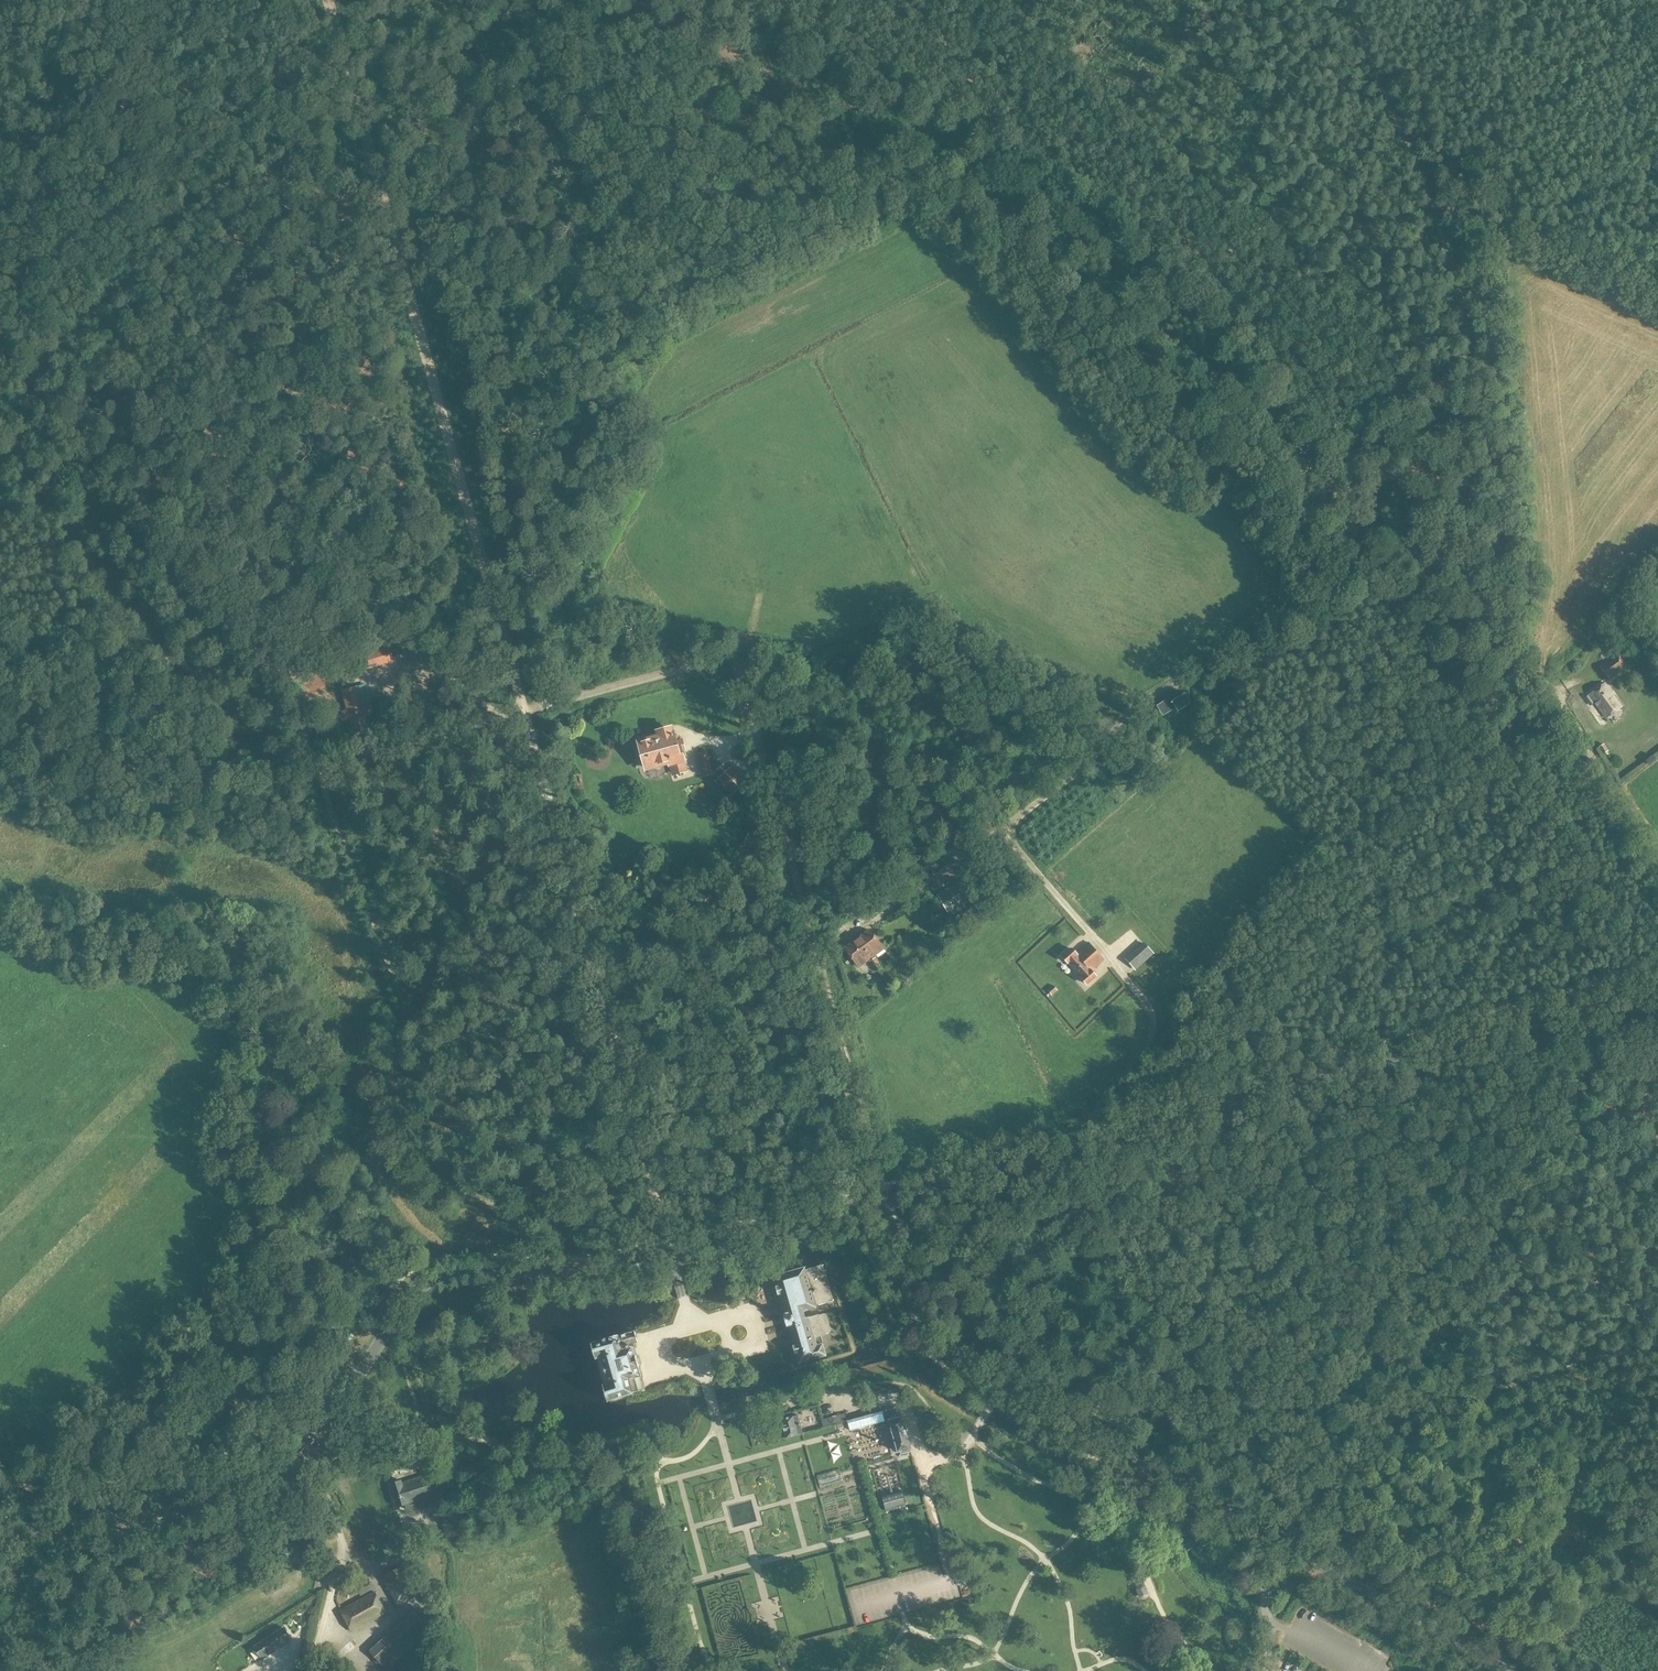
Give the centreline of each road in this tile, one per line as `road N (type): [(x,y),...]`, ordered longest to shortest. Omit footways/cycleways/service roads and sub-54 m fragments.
road 1 (tertiary): [(0,1541),(274,1461),(328,1413),(407,1302),(448,1273),(609,1268),(885,1197)]
road 2 (track): [(1468,569),(1447,552),(1402,545),(1310,592),(1132,710),(1083,769),(999,829),(1089,930),(1154,1021),(1150,1038),(1098,1106),(1097,1139)]
road 3 (track): [(1349,0),(1449,252),(1462,314),(1459,472),(1468,569),(1482,611),(1512,661),(1550,688),(1657,853)]
road 4 (tertiary): [(1512,1670),(942,1349),(914,1312),(885,1197)]
road 5 (tertiary): [(885,1197),(1657,989)]
road 6 (track): [(525,710),(734,661),(882,1185)]
road 7 (track): [(525,710),(327,0)]
road 8 (track): [(525,710),(672,1252)]
road 9 (track): [(0,356),(321,766)]
road 10 (track): [(1657,1352),(1575,1362),(1381,1434),(1348,1457),(1294,1546)]
road 11 (track): [(321,766),(267,780),(197,785),(142,757),(0,633)]
road 12 (track): [(999,829),(820,960)]
road 13 (track): [(321,766),(525,710)]
road 14 (track): [(304,1476),(341,1536),(310,1670)]
road 15 (track): [(341,1536),(367,1565),(404,1549),(431,1510)]
road 16 (track): [(367,1565),(394,1614),(412,1603),(456,1601)]

